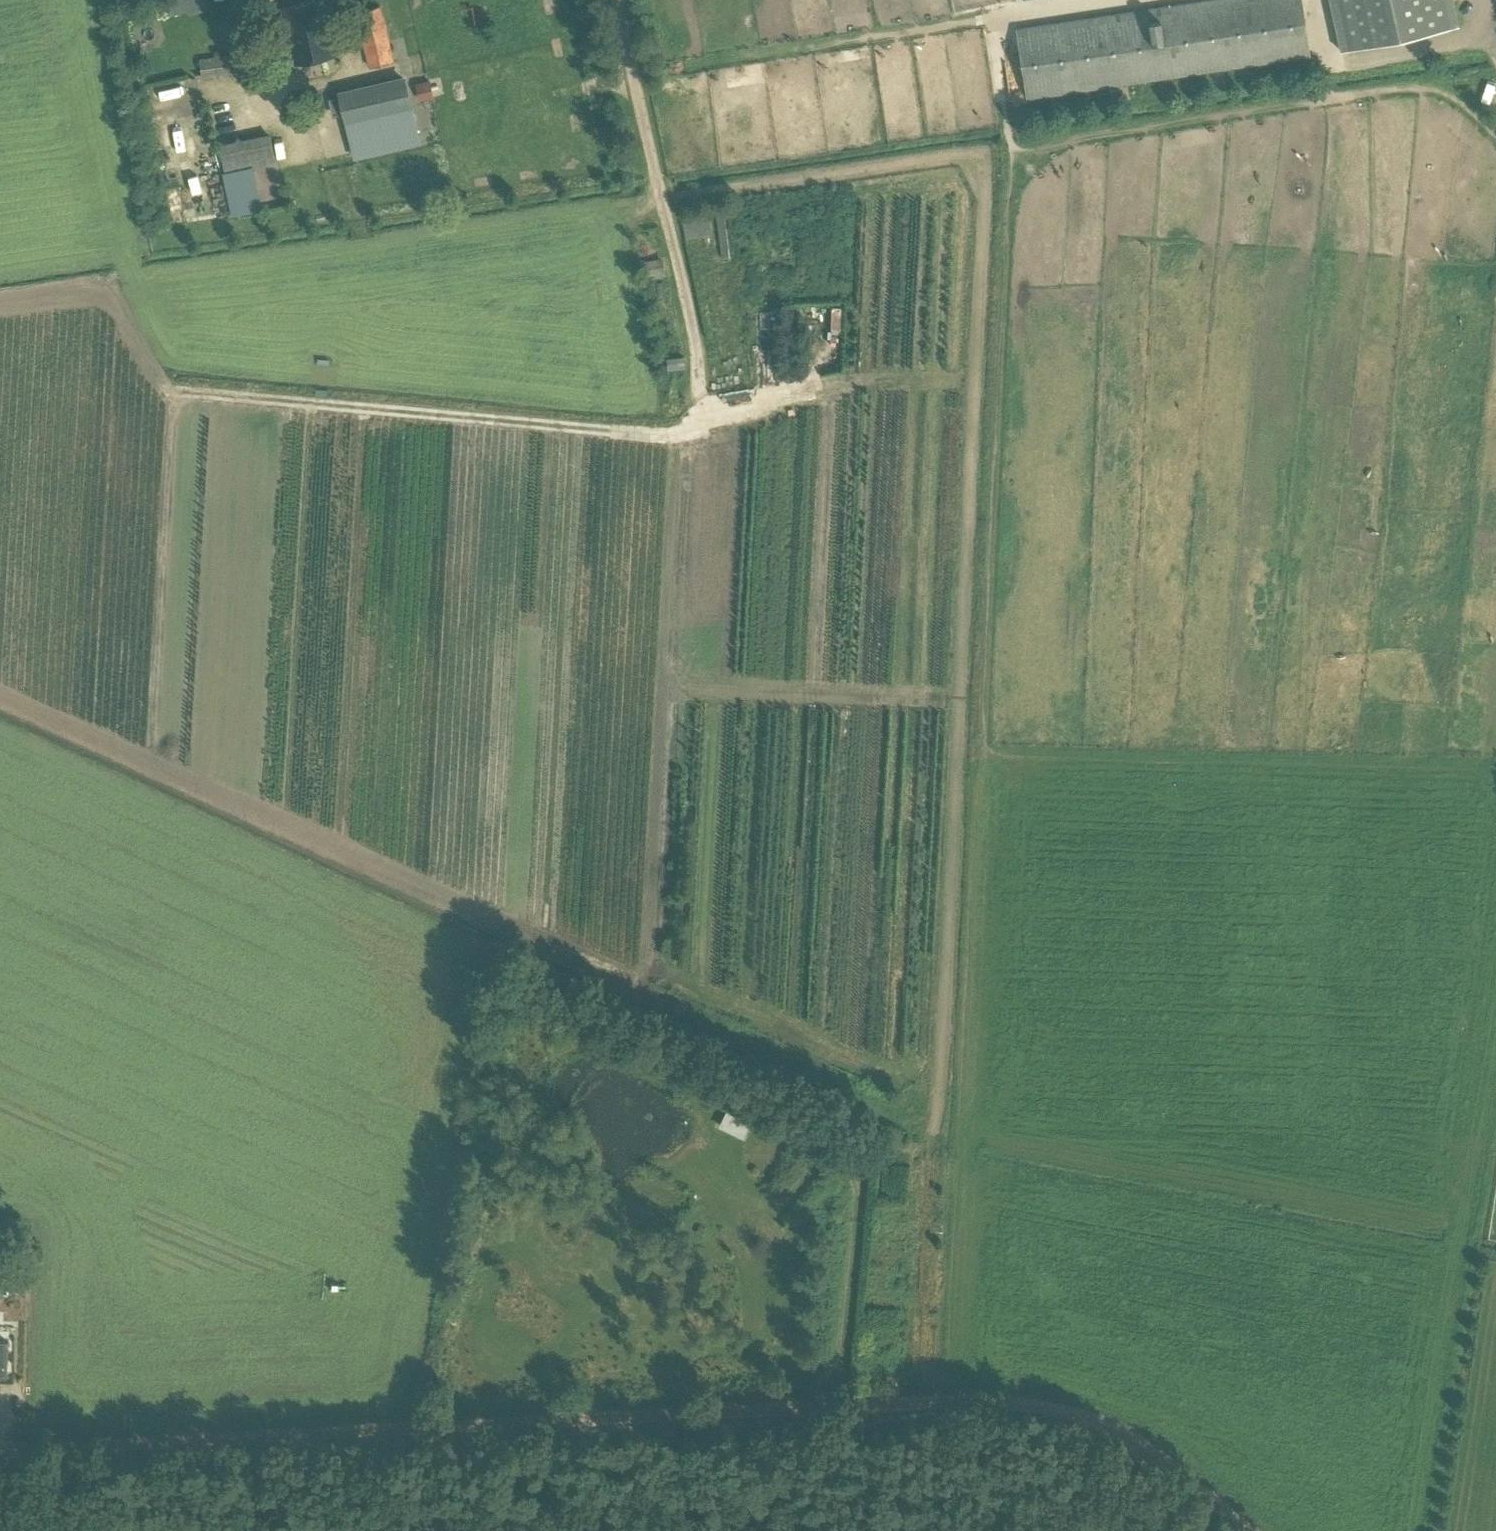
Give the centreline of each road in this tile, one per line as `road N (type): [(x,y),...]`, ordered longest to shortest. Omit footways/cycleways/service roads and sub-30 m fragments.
road 1 (track): [(0,1449),(927,1401)]
road 2 (track): [(168,390),(662,435),(851,381)]
road 3 (track): [(1495,136),(1450,97),(1396,87),(978,158)]
road 4 (track): [(1423,1530),(1495,1062)]
road 5 (track): [(927,1401),(1021,1403),(1101,1423),(1142,1442),(1248,1530)]
road 6 (track): [(1092,0),(991,20),(1011,149)]
road 7 (track): [(712,419),(661,200)]
road 8 (track): [(661,200),(618,0)]

